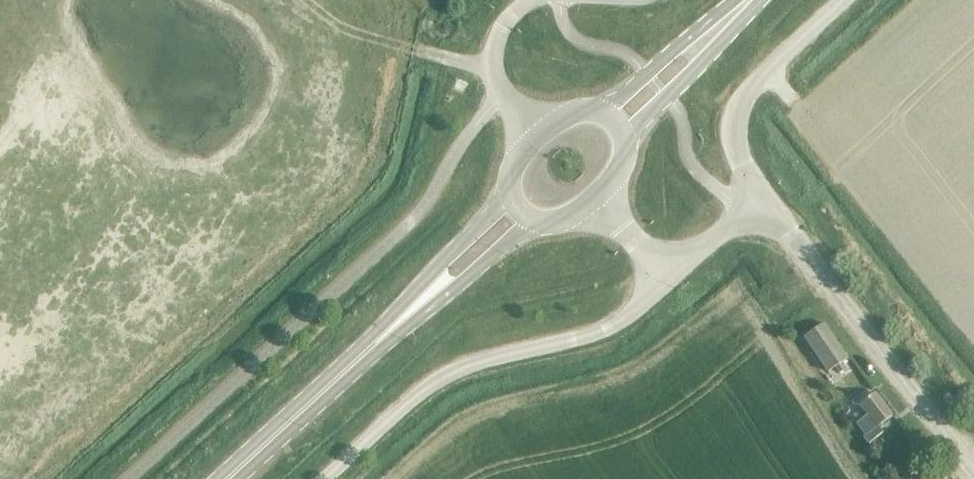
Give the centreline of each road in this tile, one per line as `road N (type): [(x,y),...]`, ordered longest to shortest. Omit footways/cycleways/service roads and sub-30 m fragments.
road 1 (unclassified): [(330,478),(453,372),(616,322),(672,279)]
road 2 (secondary): [(235,478),(520,213)]
road 3 (unclassified): [(973,472),(764,200)]
road 4 (unclassified): [(844,0),(747,89),(735,112),(734,144),(764,200)]
road 5 (secondary): [(612,124),(751,0)]
road 6 (unclassified): [(505,104),(496,84),(502,36),(536,0)]

